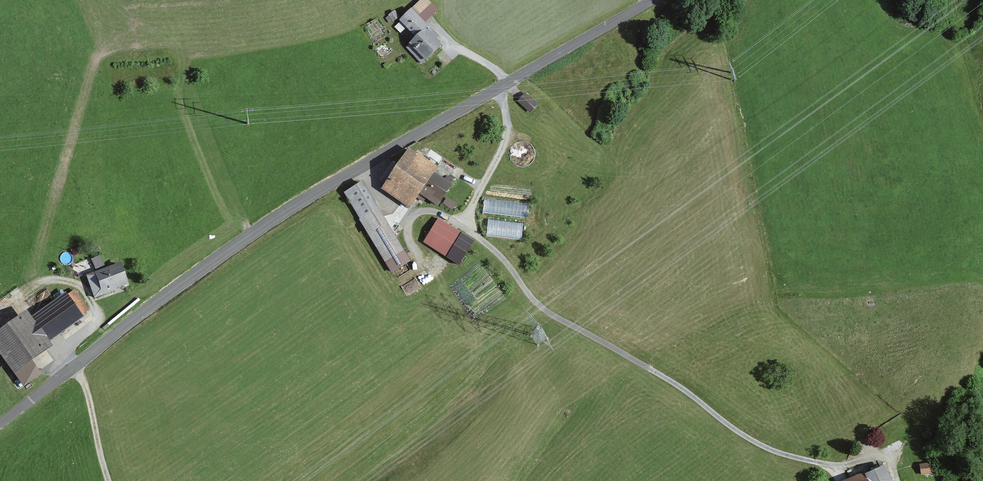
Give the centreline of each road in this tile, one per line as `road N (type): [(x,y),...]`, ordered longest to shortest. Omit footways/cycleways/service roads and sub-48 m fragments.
road 1 (unclassified): [(0,425),(305,199),(655,0)]
road 2 (track): [(982,281),(788,290),(597,314),(546,310)]

